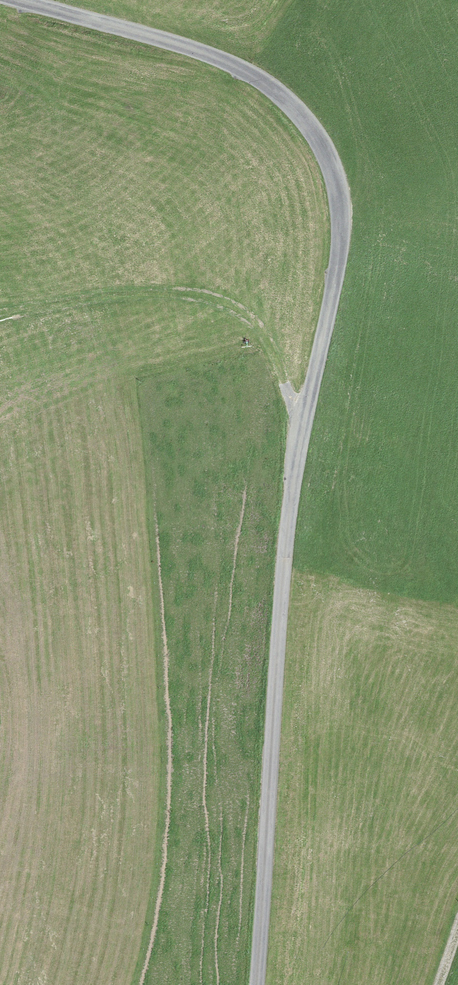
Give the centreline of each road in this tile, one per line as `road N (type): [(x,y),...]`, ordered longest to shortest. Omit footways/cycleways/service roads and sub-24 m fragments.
road 1 (unclassified): [(258,984),(288,499),(334,287),(339,198),(312,128),(259,80),(189,47),(23,0)]
road 2 (track): [(299,430),(267,340),(242,321),(135,305),(0,314)]

